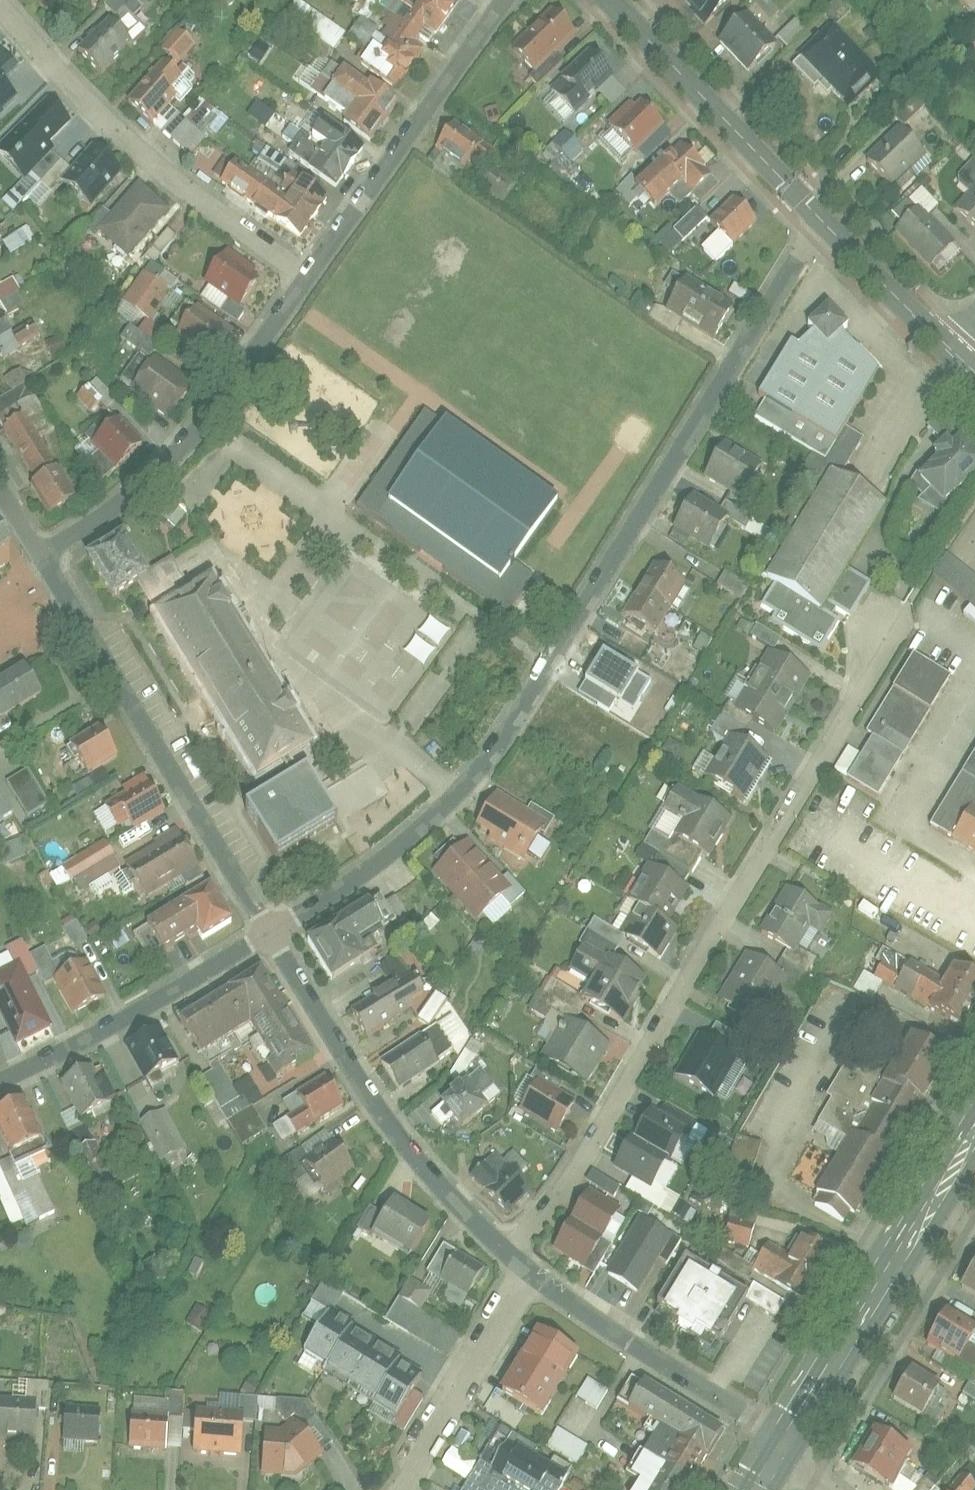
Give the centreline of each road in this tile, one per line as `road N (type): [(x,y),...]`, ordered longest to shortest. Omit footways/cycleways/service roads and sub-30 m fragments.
road 1 (residential): [(276,933),(397,852),(485,770),(822,219)]
road 2 (residential): [(509,1252),(584,1162),(884,661),(887,630)]
road 3 (residential): [(43,555),(276,933)]
road 4 (residential): [(310,276),(112,122),(4,0)]
road 5 (residential): [(276,933),(412,1149),(509,1252)]
road 6 (residential): [(43,555),(147,486),(200,433),(310,276)]
road 7 (tertiary): [(974,1137),(782,1445)]
road 8 (residential): [(310,276),(502,0)]
road 9 (residential): [(0,1083),(276,933)]
road 10 (tertiary): [(822,219),(616,0)]
road 11 (residential): [(535,1276),(782,1445)]
road 12 (residential): [(409,1489),(535,1276)]
road 13 (tertiary): [(934,335),(822,219)]

